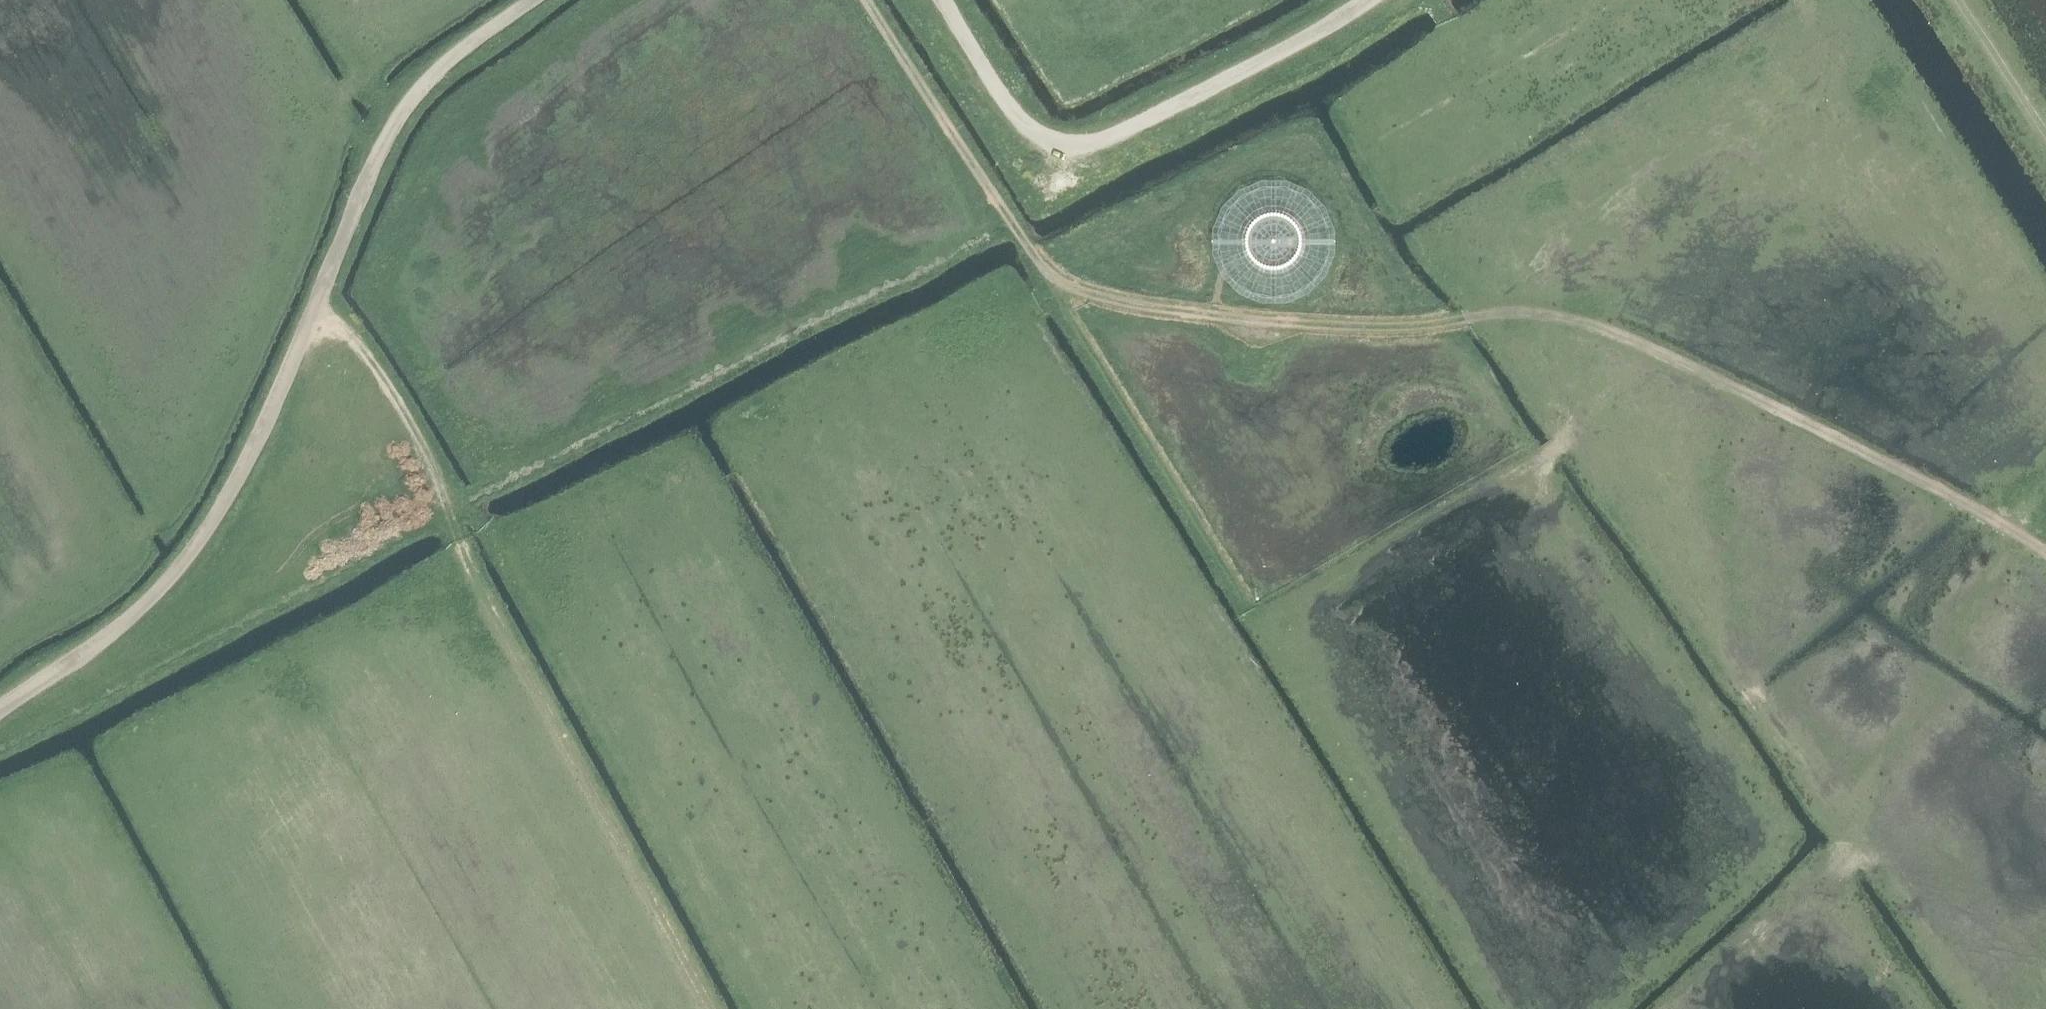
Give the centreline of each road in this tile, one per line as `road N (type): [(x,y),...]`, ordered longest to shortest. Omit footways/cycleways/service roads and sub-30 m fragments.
road 1 (track): [(869,0),(1031,251),(1067,285),(1124,302),(1328,326),(1559,318),(1646,347),(1886,466),(2045,557)]
road 2 (track): [(0,706),(119,626),(195,545),(252,445),(386,135),(431,75),(536,0)]
road 3 (track): [(943,0),(1011,107),(1035,129),(1086,142),(1128,130),(1367,0)]
road 4 (track): [(1953,0),(2045,137)]

